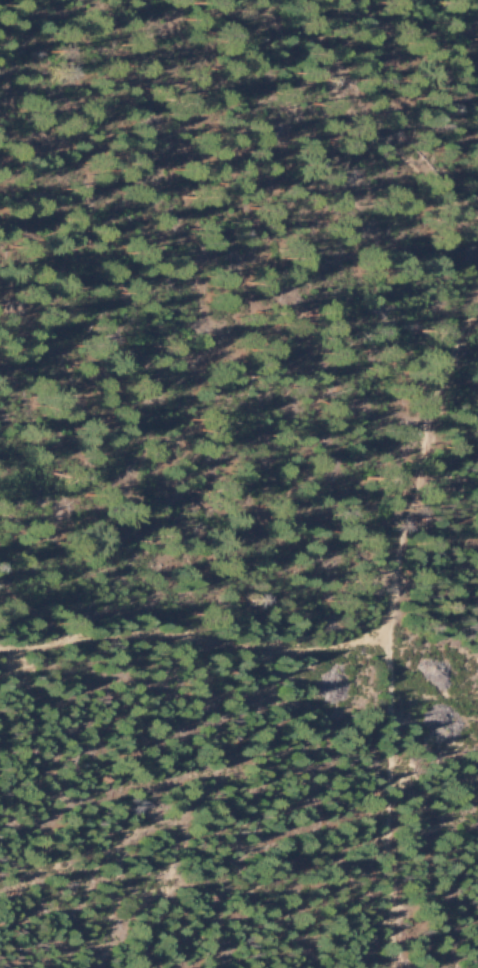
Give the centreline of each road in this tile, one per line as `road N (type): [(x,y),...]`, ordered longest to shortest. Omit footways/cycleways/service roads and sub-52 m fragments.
road 1 (track): [(477,308),(439,382),(401,539),(387,778),(394,967)]
road 2 (track): [(391,639),(0,644)]
road 3 (track): [(298,0),(317,57),(358,121),(477,219)]

